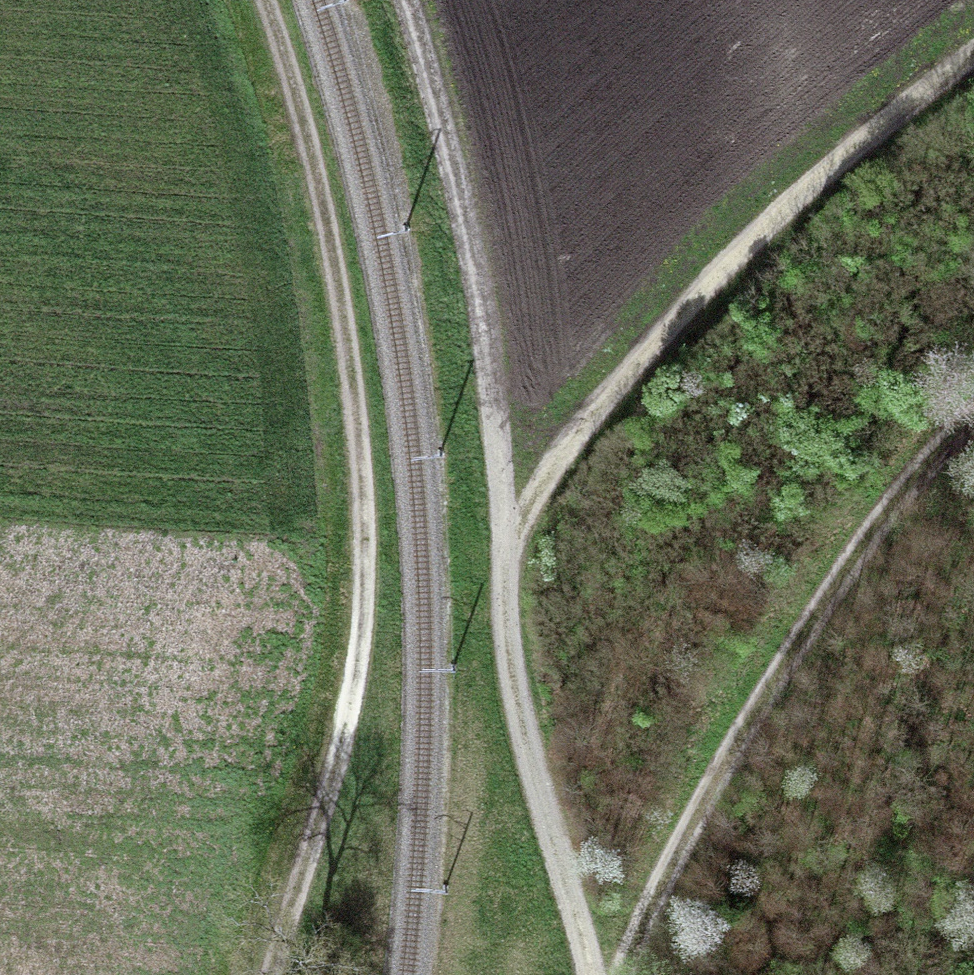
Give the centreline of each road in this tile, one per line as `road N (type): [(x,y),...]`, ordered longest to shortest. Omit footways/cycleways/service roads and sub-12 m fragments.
road 1 (track): [(264,974),(284,881),(337,756),(364,591),(364,454),(326,221),(265,0)]
road 2 (track): [(408,0),(480,292),(506,686),(581,974)]
road 3 (track): [(498,548),(552,474),(719,288),(849,155),(973,55)]
road 4 (track): [(973,415),(889,512),(718,746),(616,974)]

